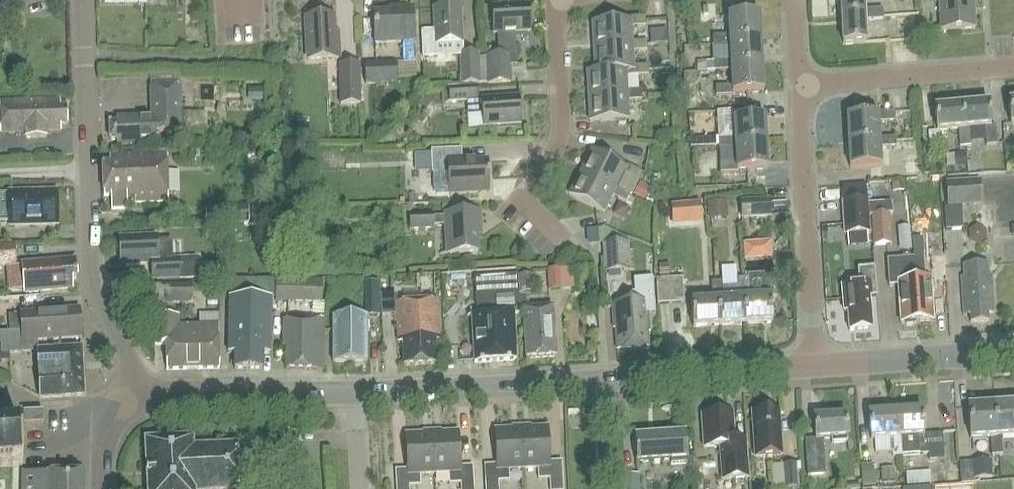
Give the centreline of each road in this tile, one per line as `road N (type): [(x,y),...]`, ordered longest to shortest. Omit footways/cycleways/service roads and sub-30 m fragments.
road 1 (tertiary): [(357,387),(809,366)]
road 2 (unclassified): [(131,407),(92,280),(84,0)]
road 3 (residential): [(809,366),(800,86)]
road 4 (residential): [(506,218),(556,159),(561,141),(553,0)]
road 5 (tertiary): [(131,407),(174,390),(357,387)]
road 6 (residential): [(800,86),(1013,69)]
road 7 (tertiary): [(809,366),(1013,351)]

